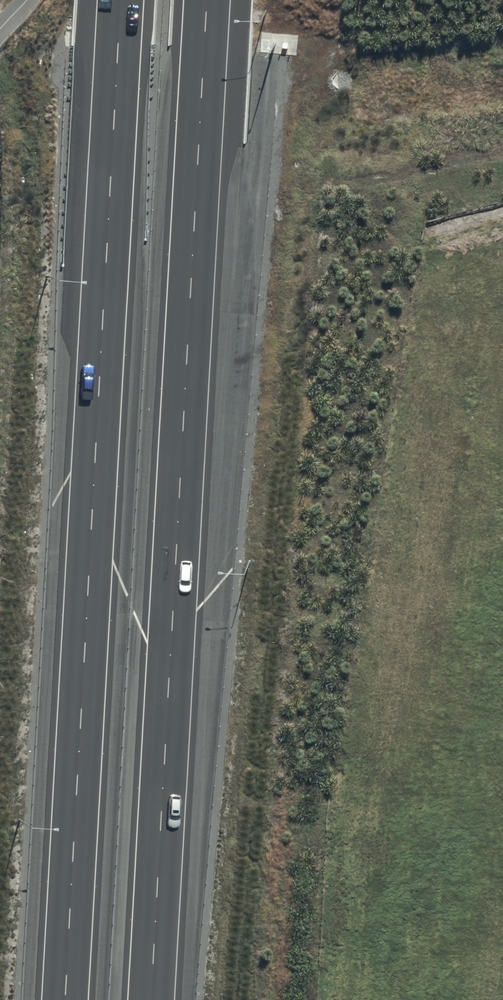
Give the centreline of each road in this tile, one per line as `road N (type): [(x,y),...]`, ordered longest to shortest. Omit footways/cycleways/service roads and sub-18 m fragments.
road 1 (motorway): [(65,999),(120,0)]
road 2 (motorway): [(207,0),(152,999)]

